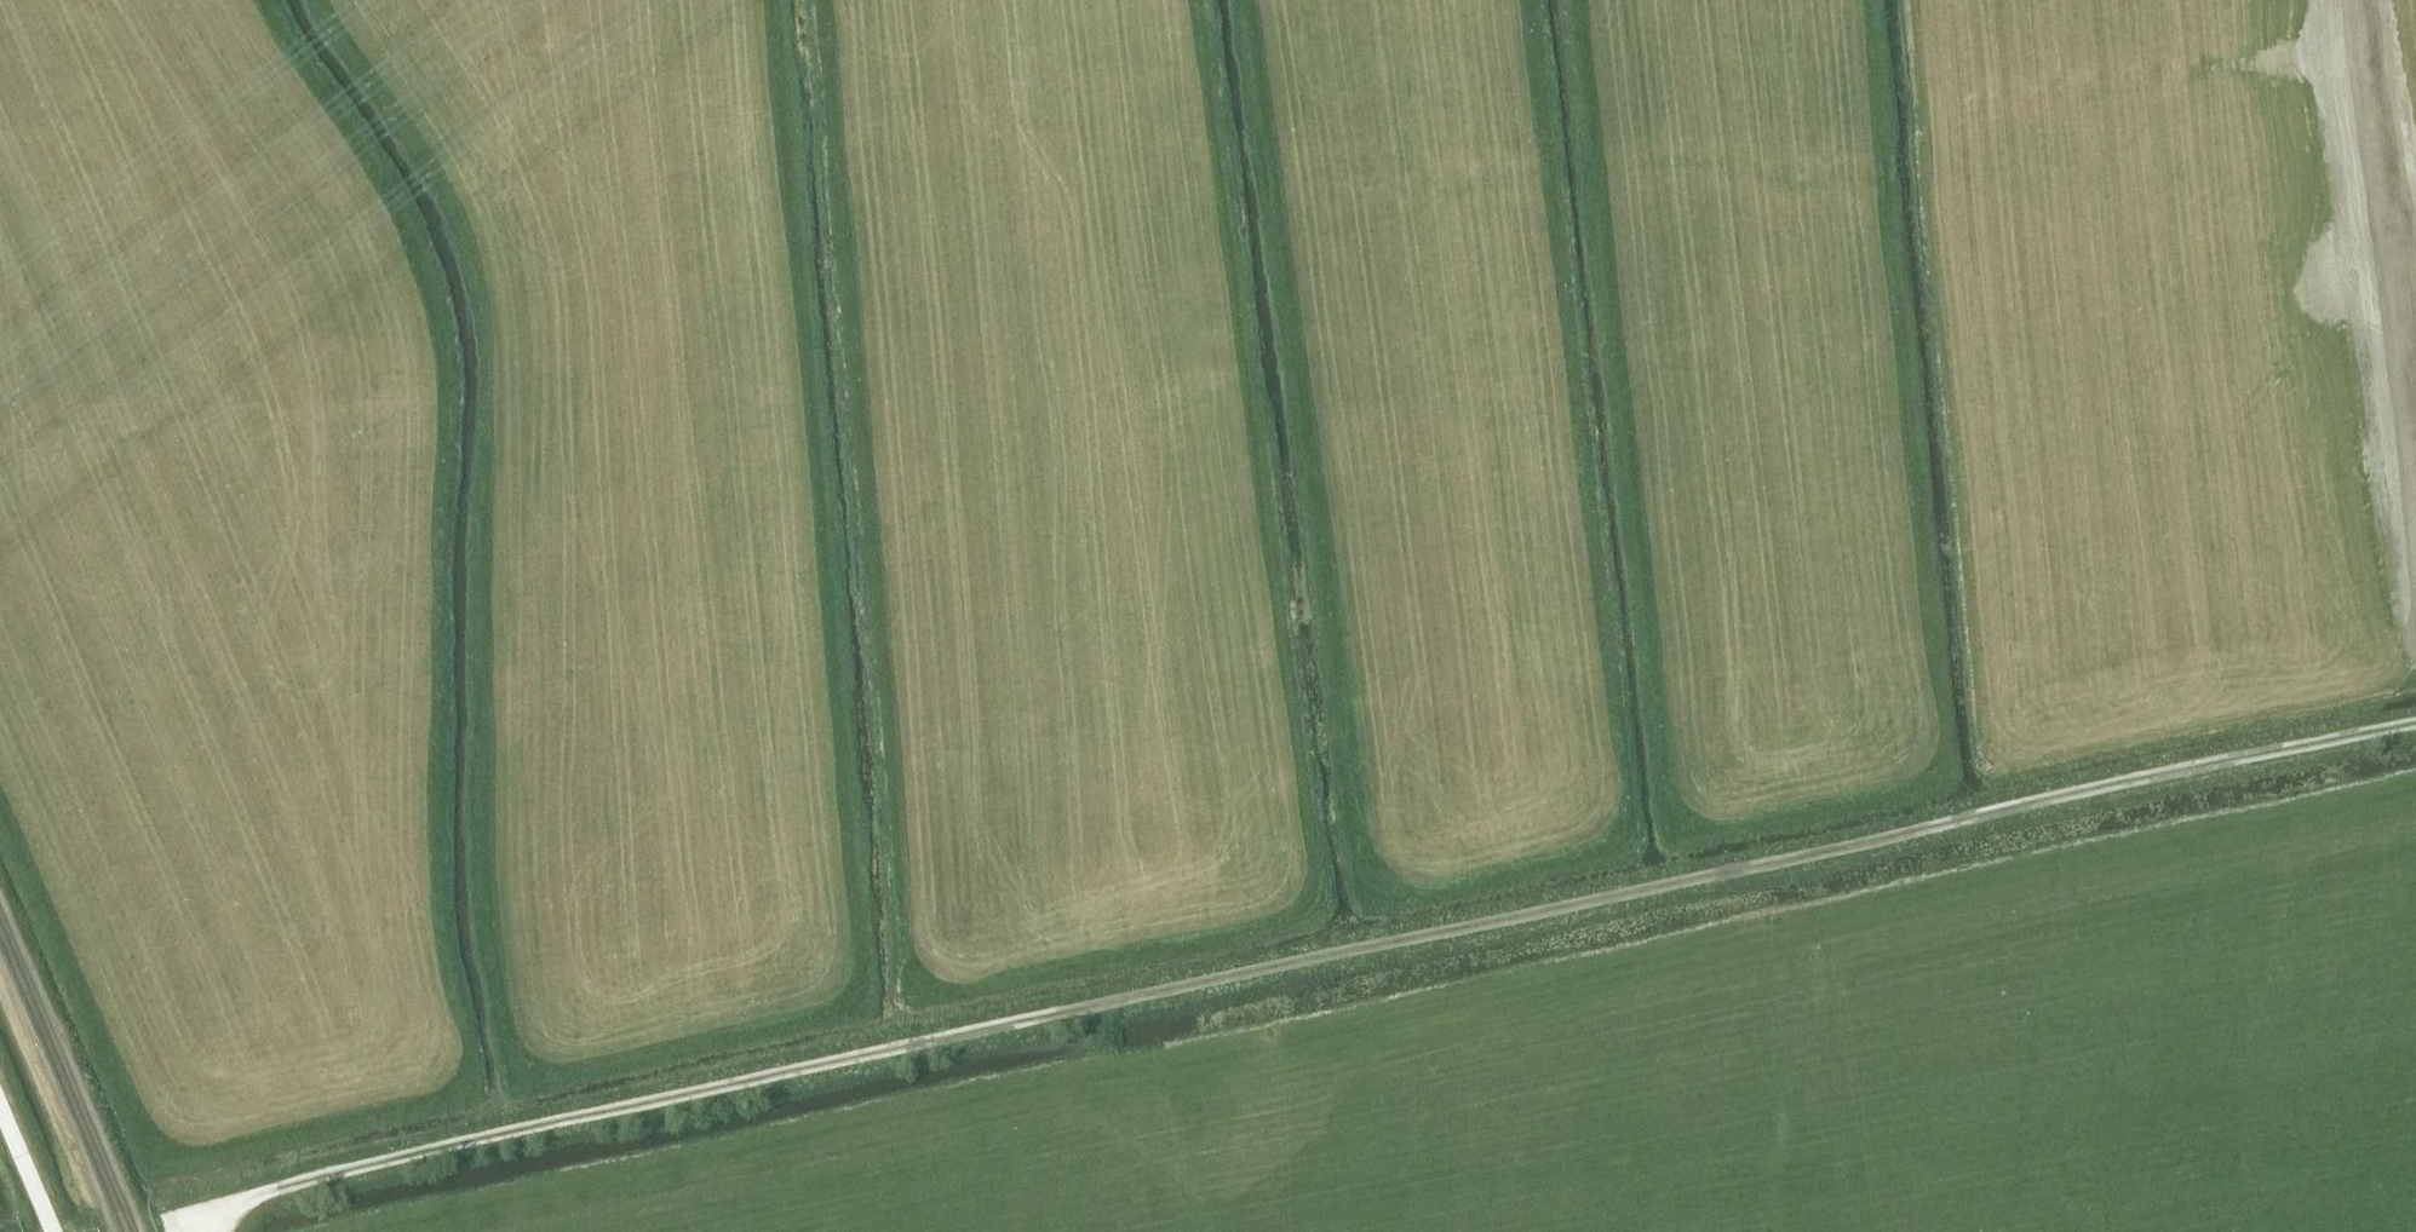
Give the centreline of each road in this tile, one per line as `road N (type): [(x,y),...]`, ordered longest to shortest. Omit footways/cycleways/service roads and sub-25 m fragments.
road 1 (unclassified): [(169,1223),(496,1136),(2415,726)]

